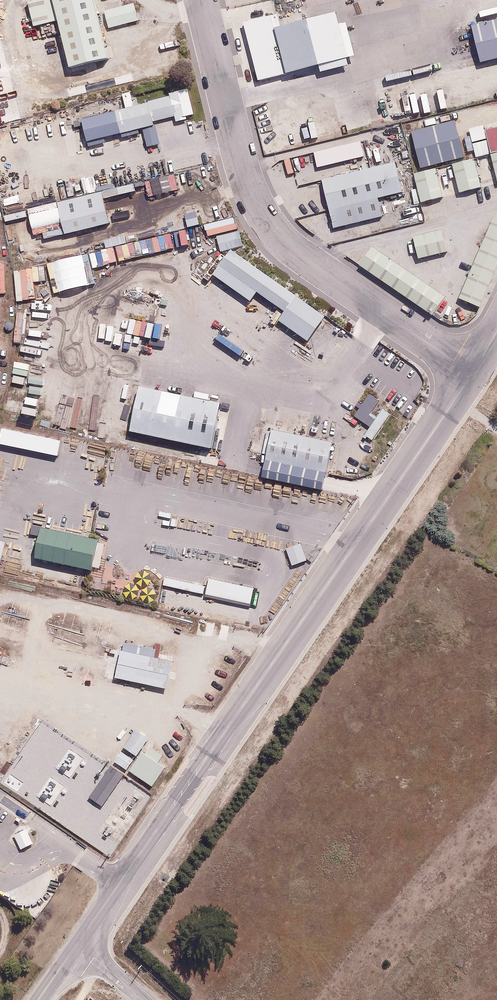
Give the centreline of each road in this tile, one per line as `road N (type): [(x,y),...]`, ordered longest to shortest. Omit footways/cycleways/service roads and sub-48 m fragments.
road 1 (tertiary): [(76,944),(472,373)]
road 2 (residential): [(202,0),(237,147),(281,239),(472,373)]

